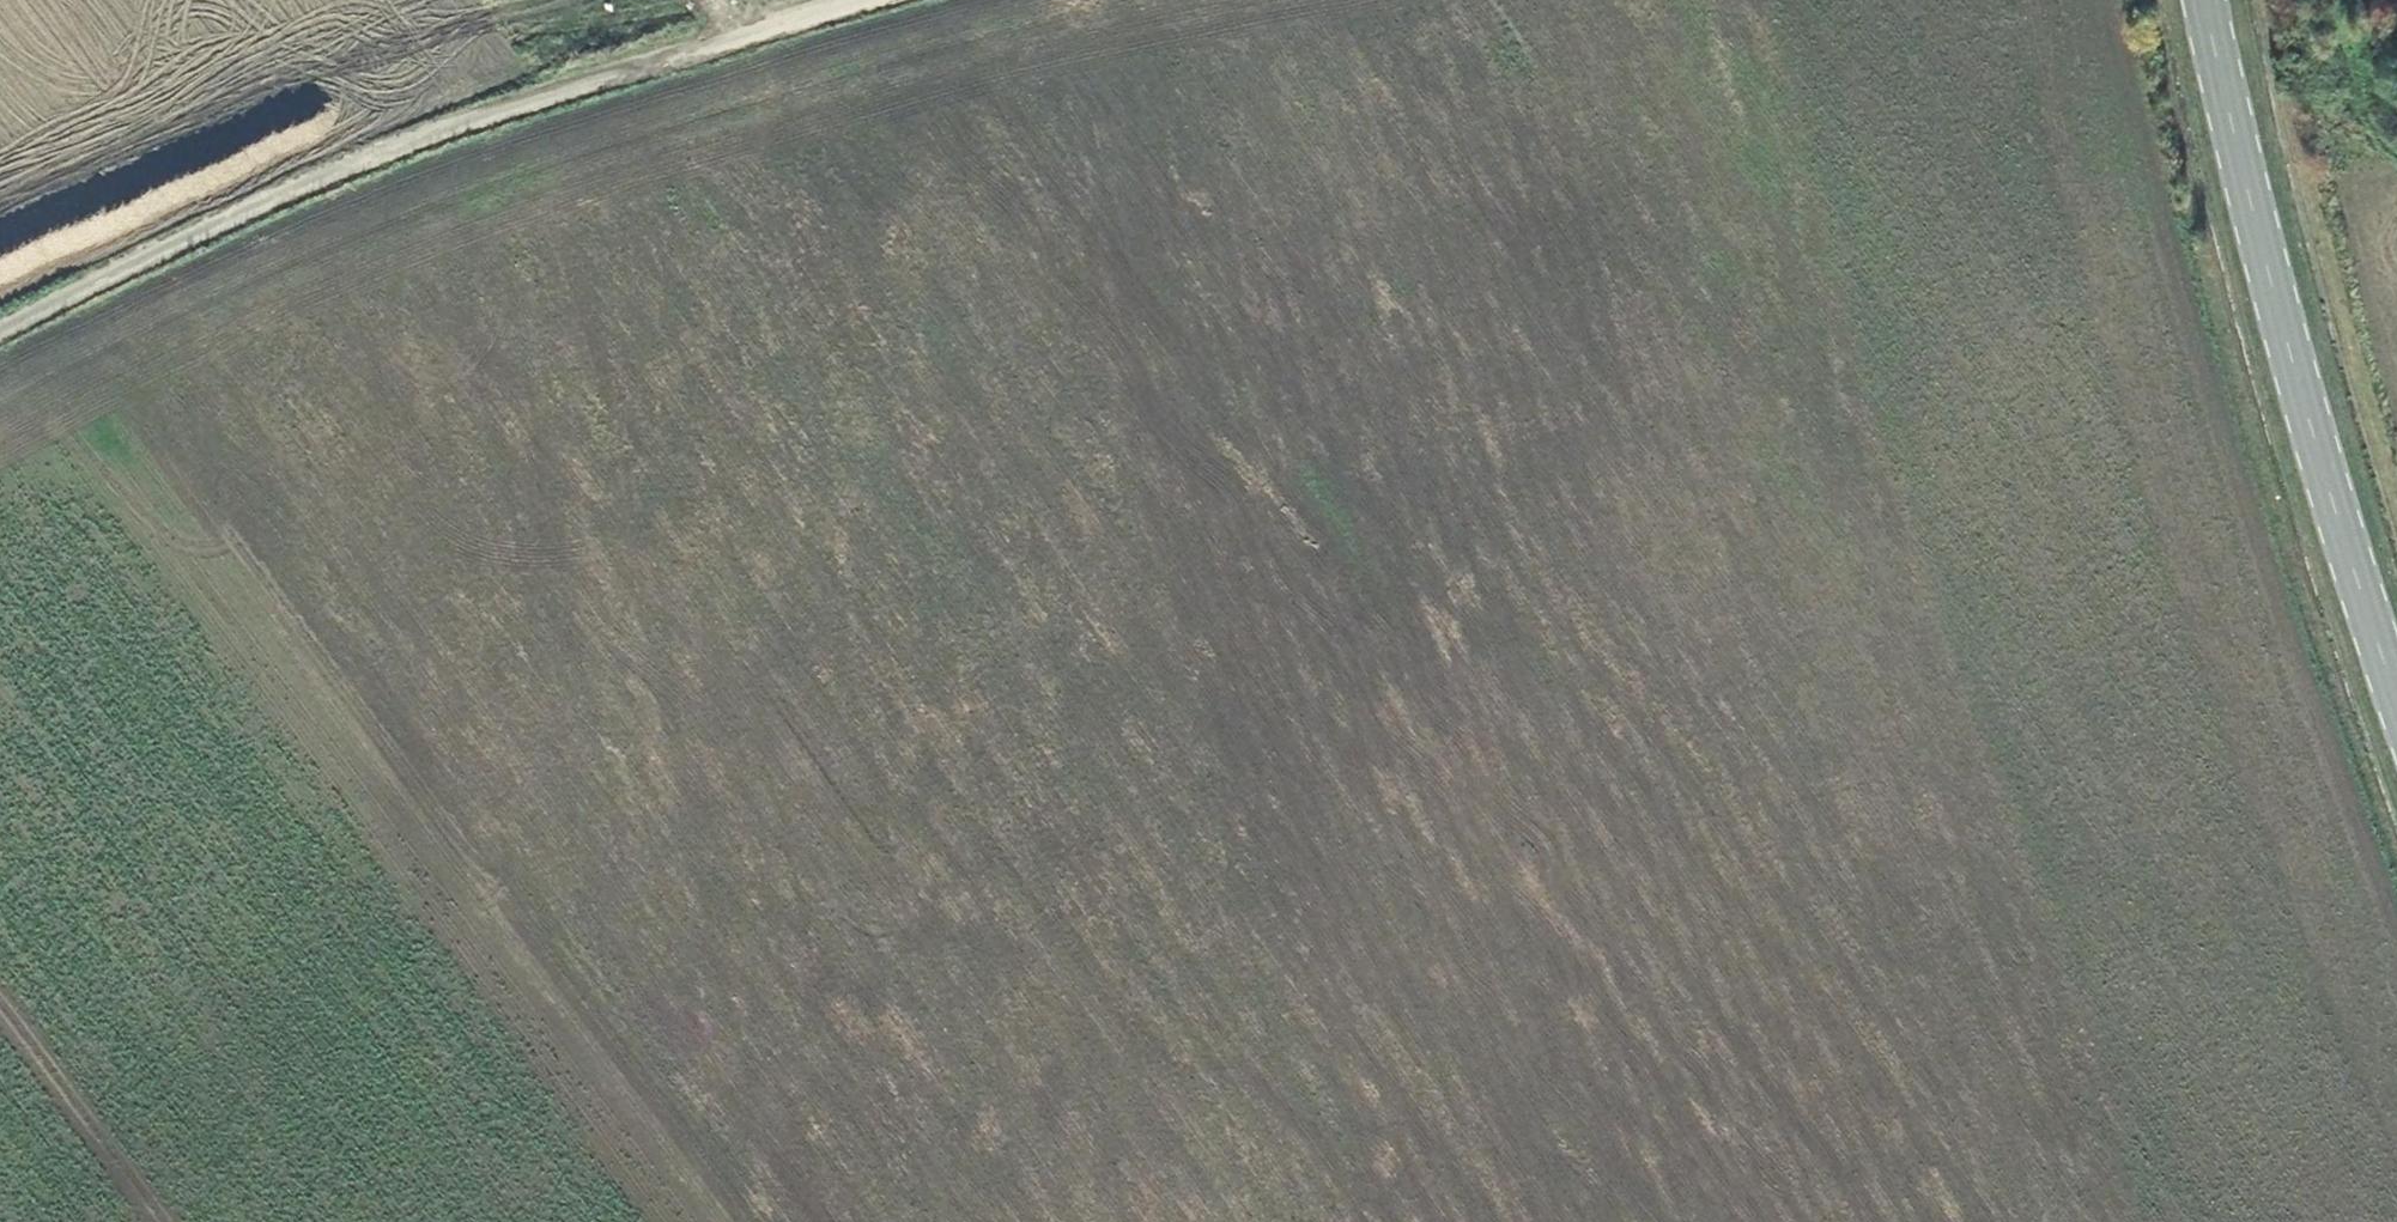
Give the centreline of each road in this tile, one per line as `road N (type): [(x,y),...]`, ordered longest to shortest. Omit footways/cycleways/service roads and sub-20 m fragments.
road 1 (track): [(864,0),(380,152),(0,333)]
road 2 (primary): [(2396,701),(2308,421),(2203,0)]

